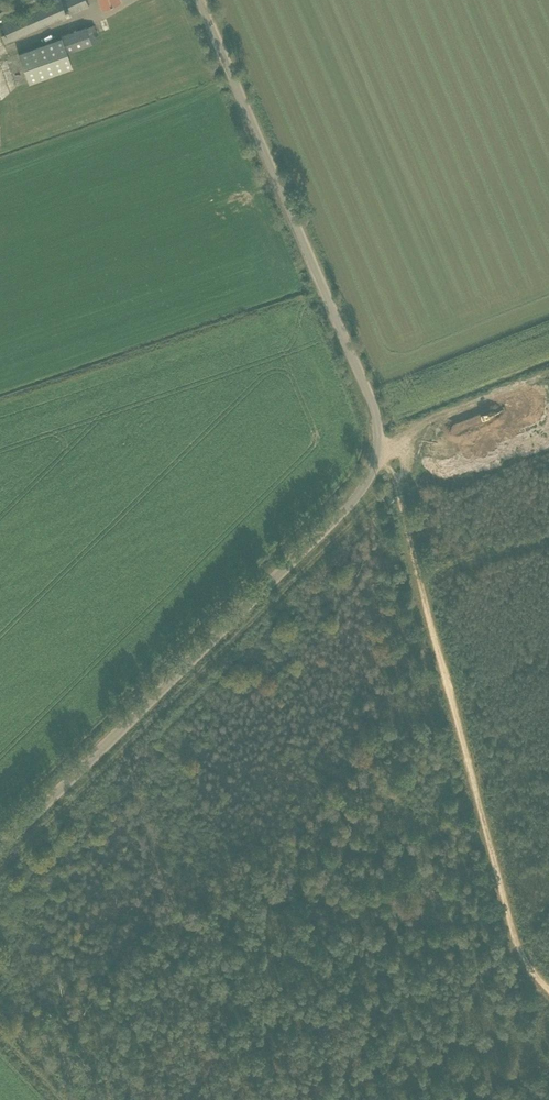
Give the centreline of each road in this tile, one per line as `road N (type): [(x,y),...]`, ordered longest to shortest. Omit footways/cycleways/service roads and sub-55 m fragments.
road 1 (unclassified): [(0,850),(333,526),(382,453),(378,416),(198,0)]
road 2 (track): [(382,453),(525,962),(548,985)]
road 3 (track): [(395,484),(0,870)]
road 4 (track): [(382,453),(420,424),(548,372)]

